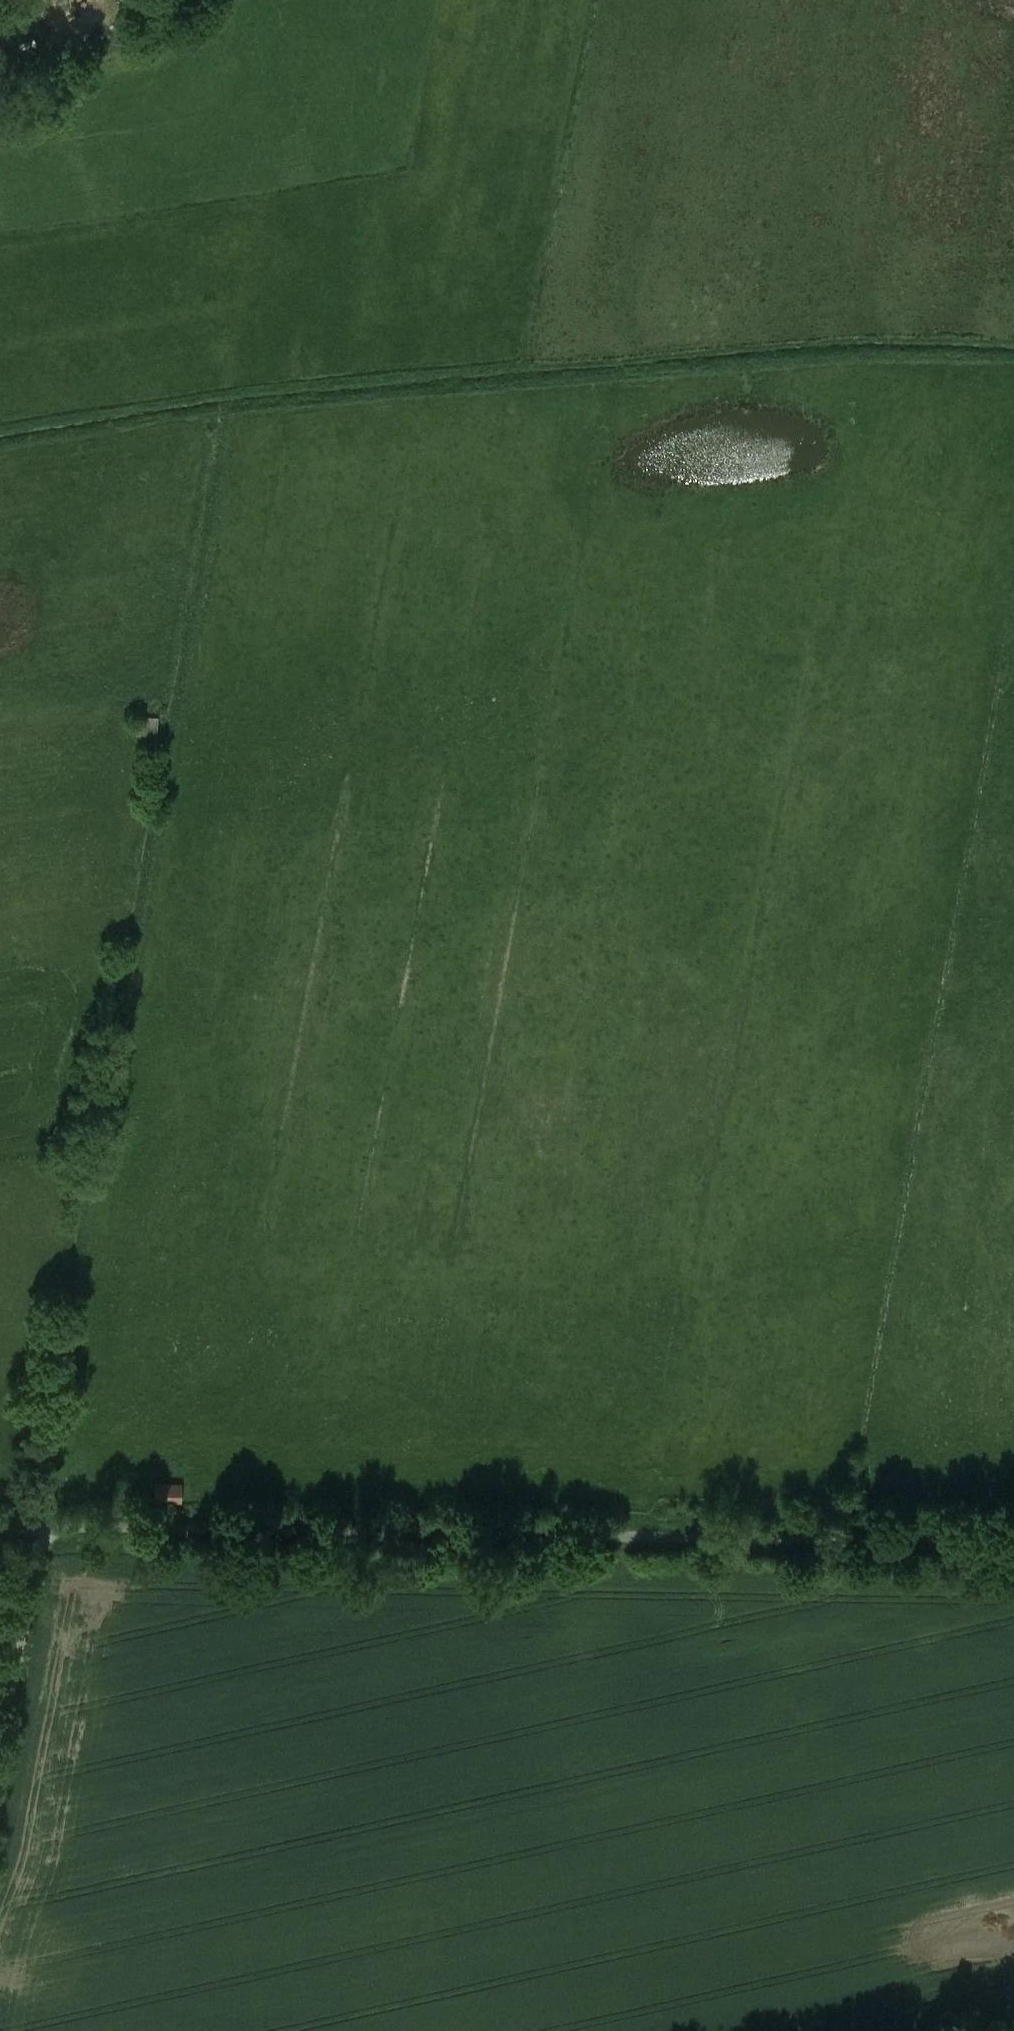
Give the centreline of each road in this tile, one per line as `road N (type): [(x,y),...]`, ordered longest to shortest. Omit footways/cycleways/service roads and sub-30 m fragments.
road 1 (unclassified): [(1013,1539),(46,1525)]
road 2 (unclassified): [(46,1525),(0,1753)]

